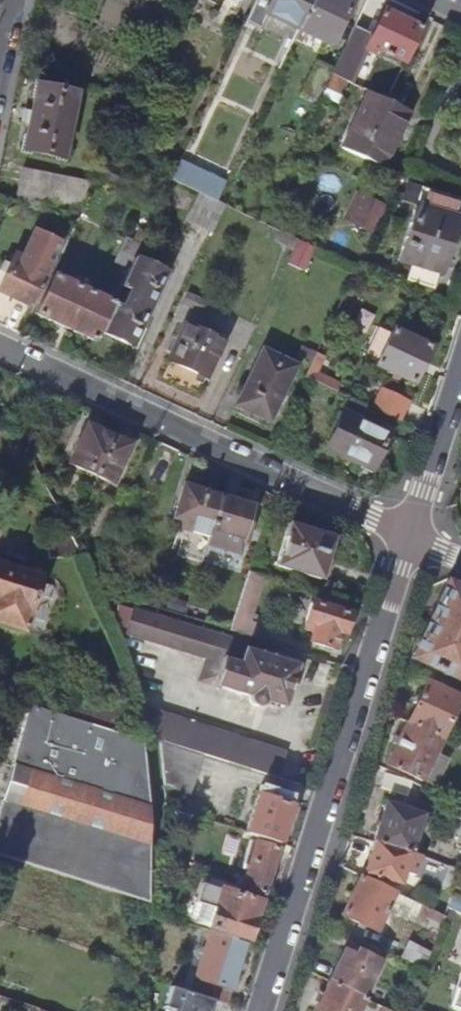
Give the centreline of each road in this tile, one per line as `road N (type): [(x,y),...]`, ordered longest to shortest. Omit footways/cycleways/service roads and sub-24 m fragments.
road 1 (residential): [(262,1010),(412,535)]
road 2 (residential): [(412,535),(0,347)]
road 3 (residential): [(460,378),(412,535)]

